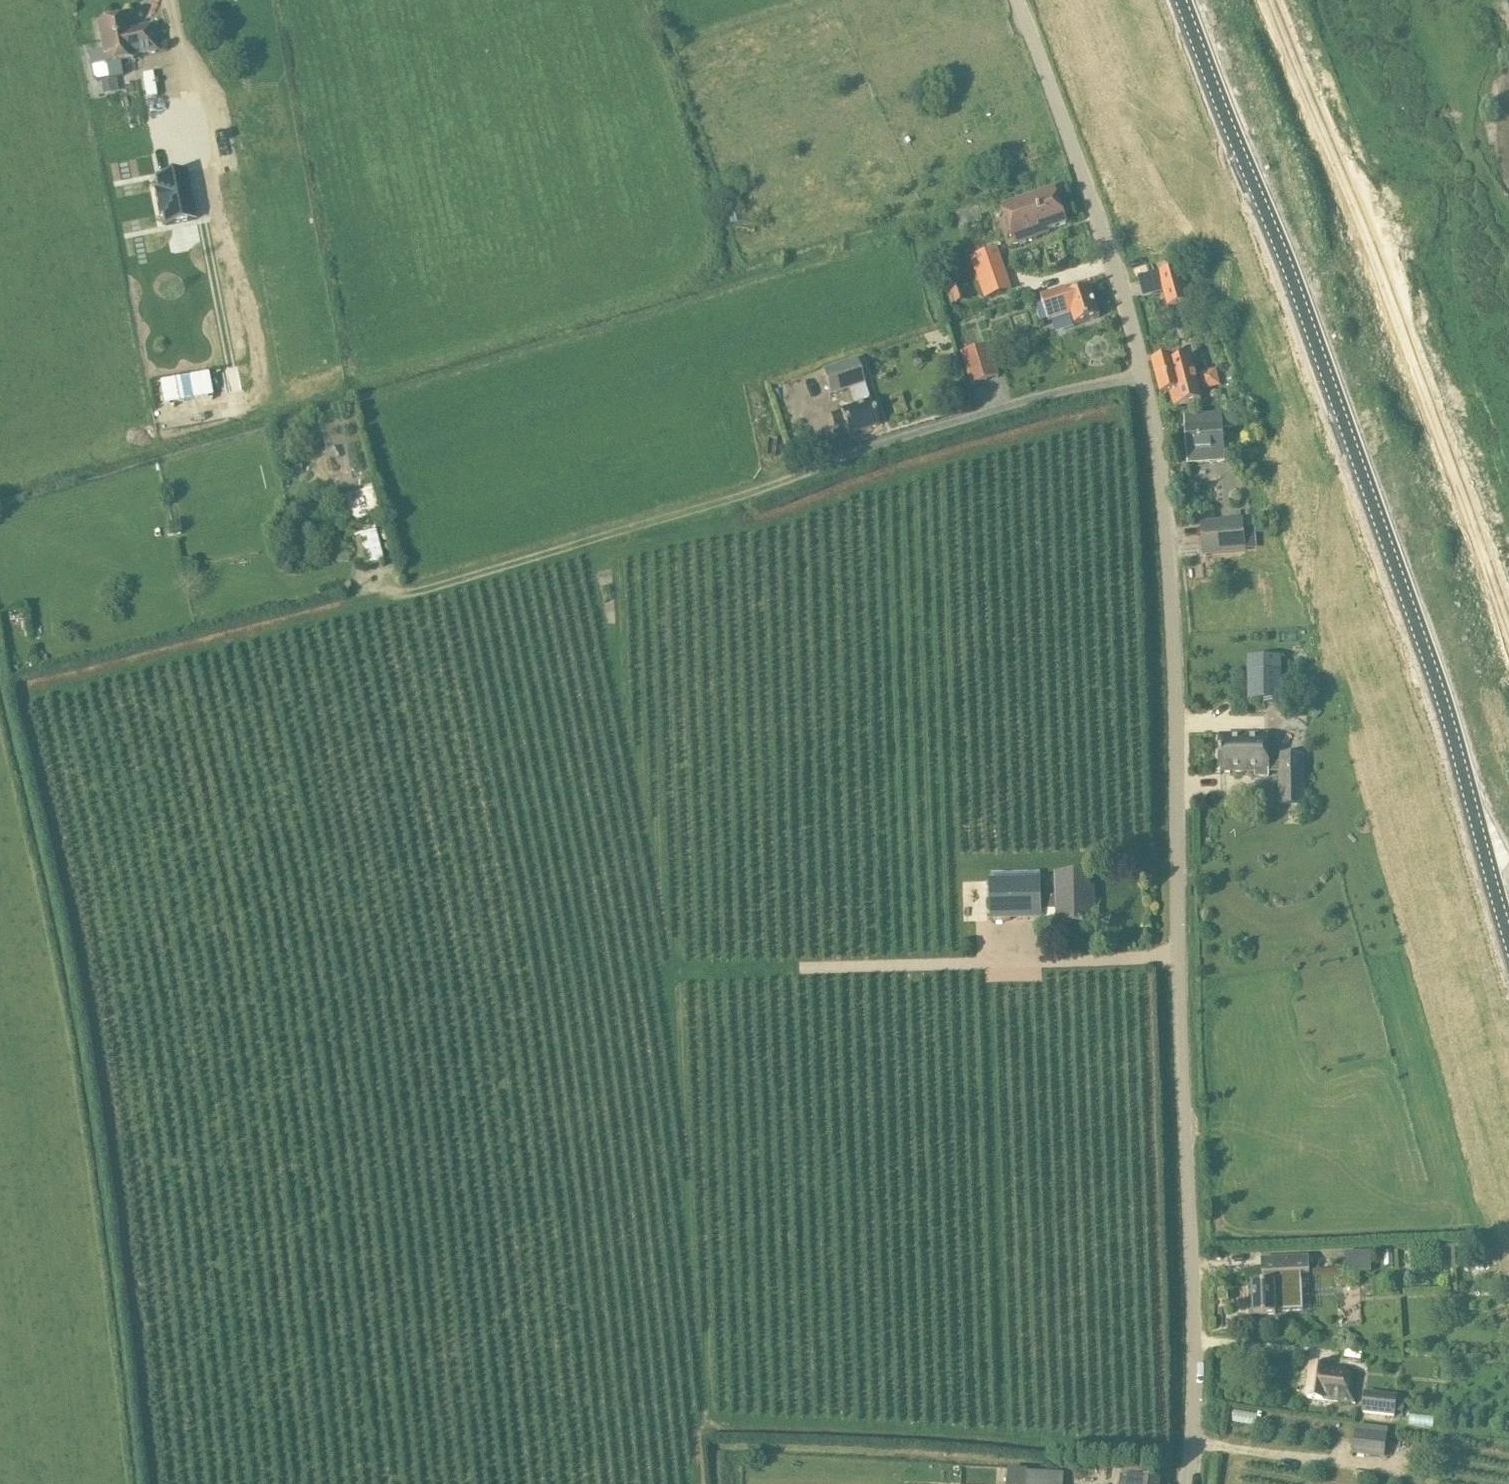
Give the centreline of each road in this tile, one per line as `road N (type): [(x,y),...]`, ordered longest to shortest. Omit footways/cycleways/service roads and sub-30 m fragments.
road 1 (unclassified): [(1180,1483),(1190,1392),(1154,396),(1008,0)]
road 2 (tertiary): [(1508,943),(1385,553),(1179,0)]

